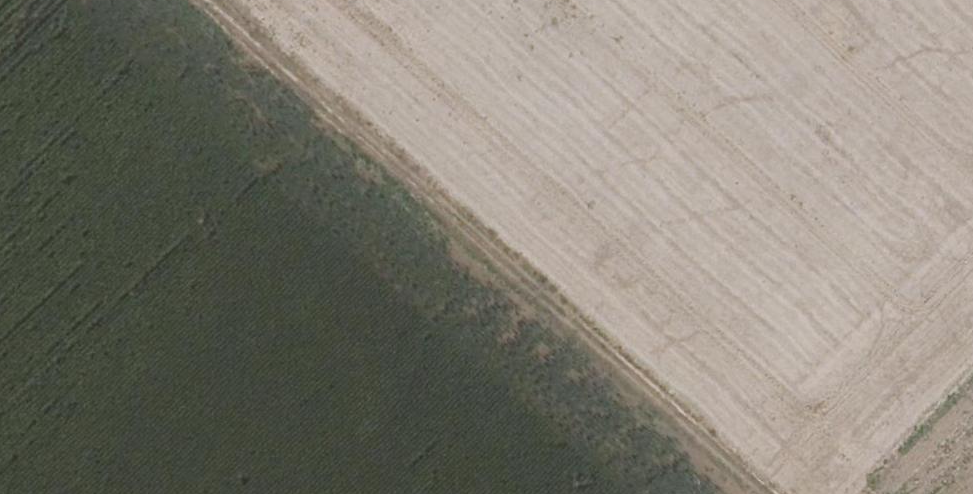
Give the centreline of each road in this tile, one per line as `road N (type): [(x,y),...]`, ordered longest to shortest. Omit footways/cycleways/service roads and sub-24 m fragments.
road 1 (track): [(758,493),(200,0)]

